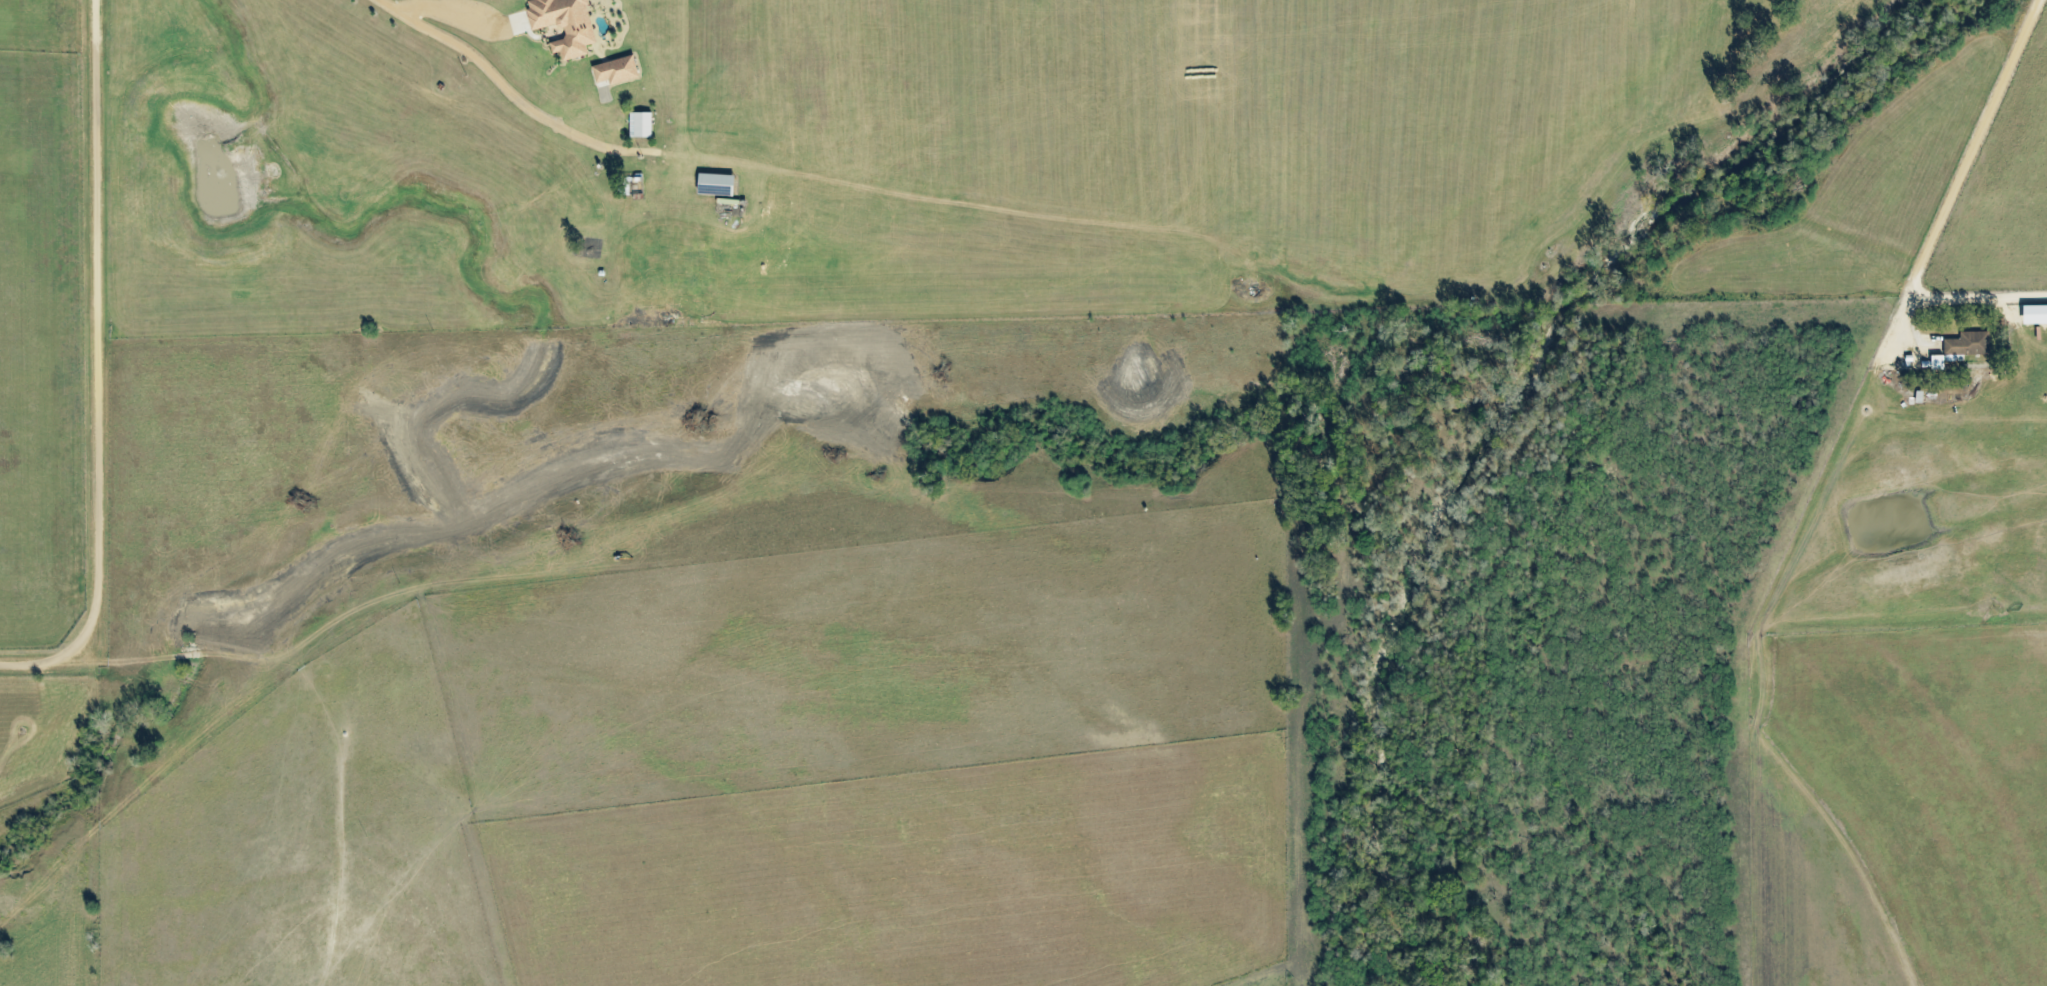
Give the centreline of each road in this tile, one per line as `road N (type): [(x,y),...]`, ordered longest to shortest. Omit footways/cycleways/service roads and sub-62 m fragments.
road 1 (residential): [(0,660),(76,646),(101,599),(100,0)]

